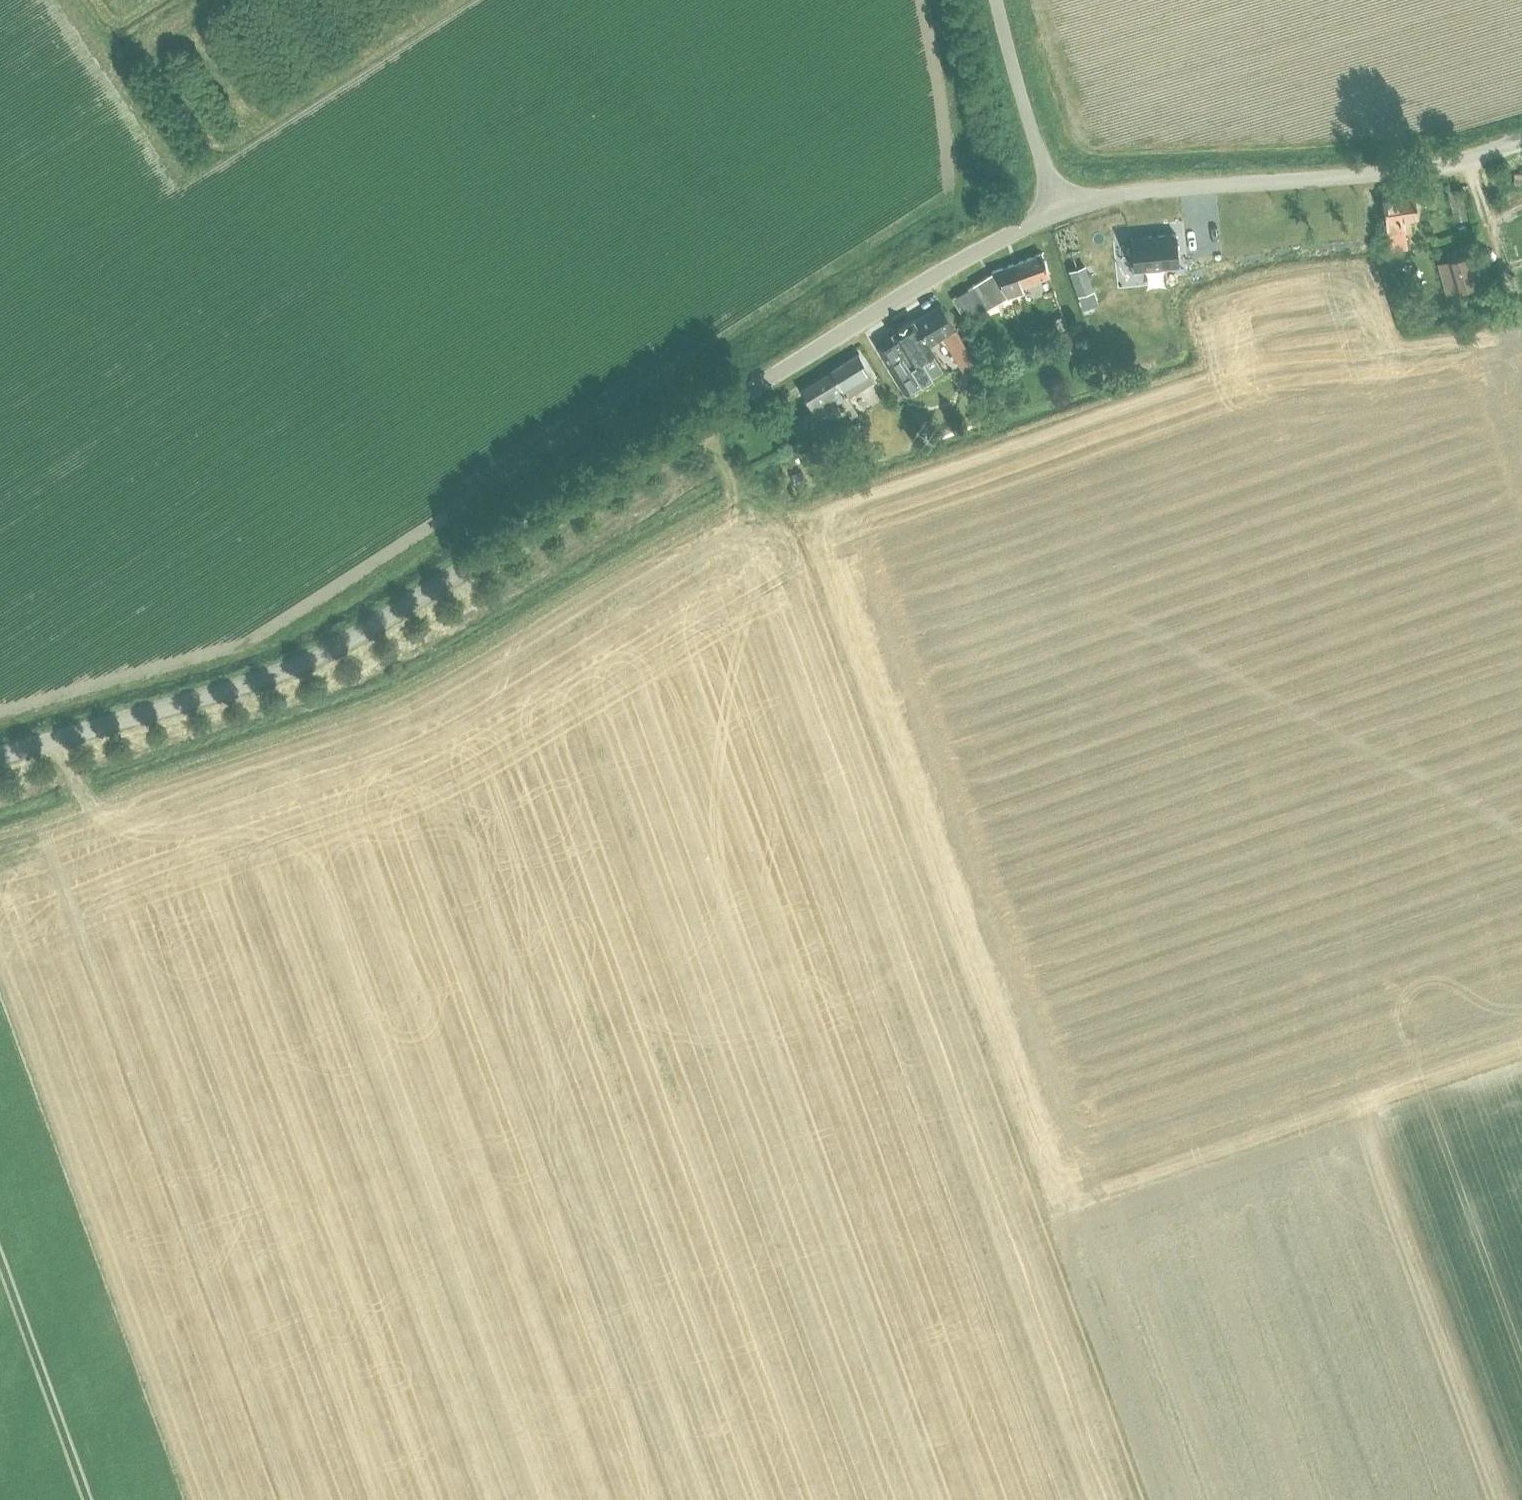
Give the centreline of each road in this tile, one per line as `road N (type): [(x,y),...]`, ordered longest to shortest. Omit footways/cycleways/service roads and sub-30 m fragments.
road 1 (unclassified): [(0,755),(320,654),(974,253),(1062,212)]
road 2 (unclassified): [(1062,212),(1138,192),(1380,174),(1521,144)]
road 3 (unclassified): [(1062,212),(996,0)]

